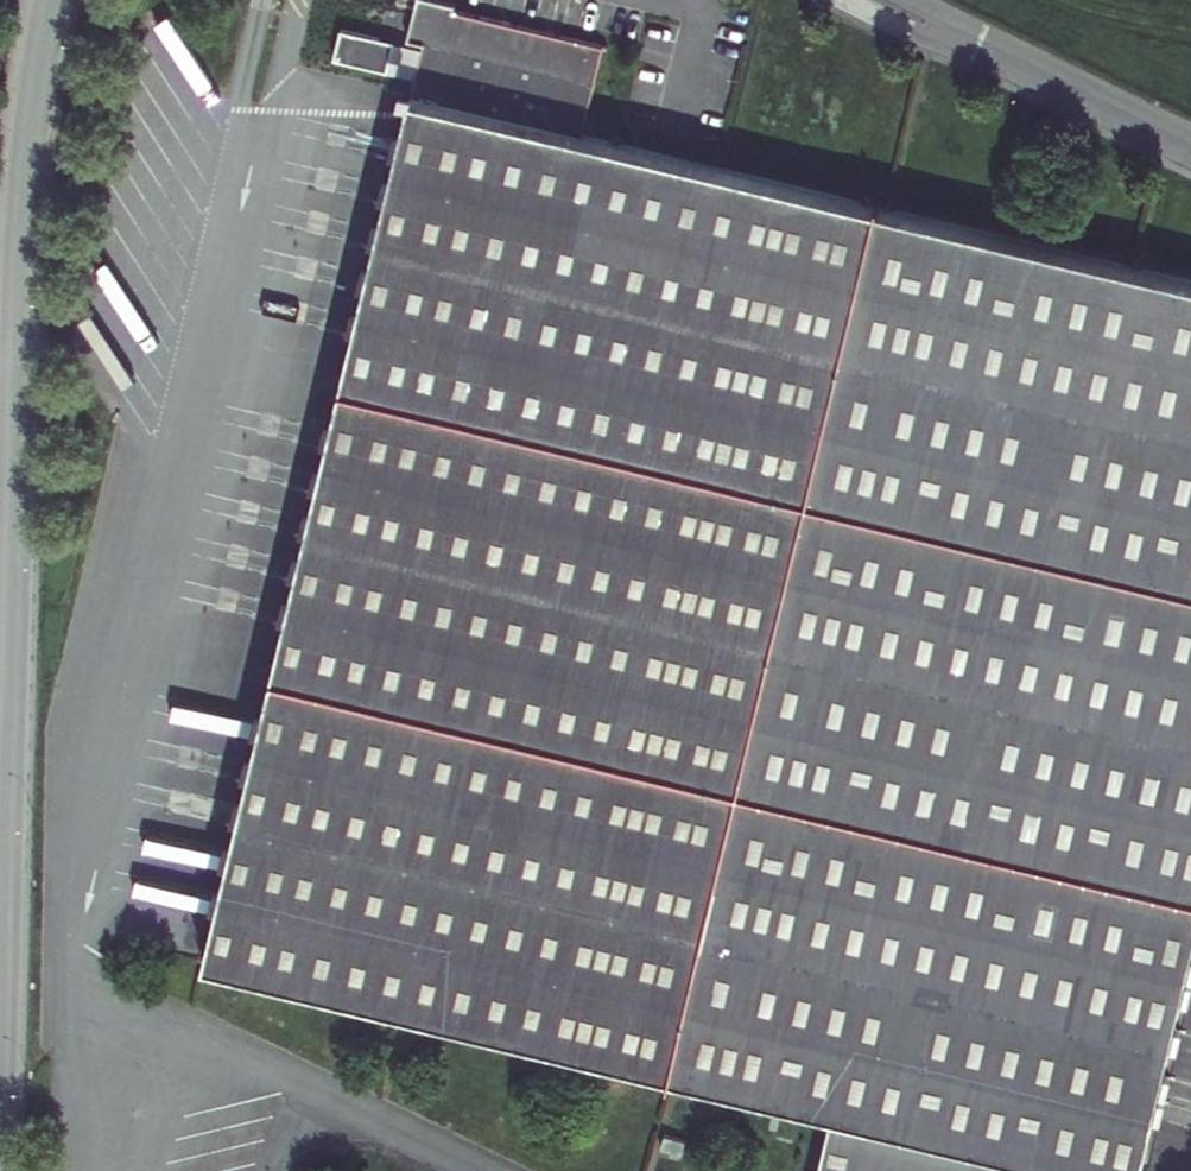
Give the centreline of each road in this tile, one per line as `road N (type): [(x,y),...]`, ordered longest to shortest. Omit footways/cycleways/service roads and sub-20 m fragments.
road 1 (unclassified): [(0,1090),(22,237),(33,89),(51,0)]
road 2 (unclassified): [(74,976),(476,1170)]
road 3 (unclassified): [(884,0),(1190,148)]

